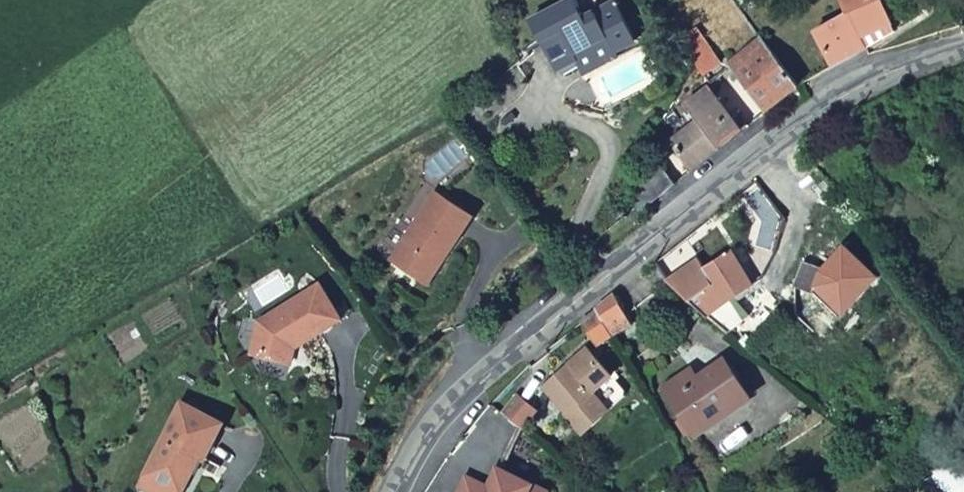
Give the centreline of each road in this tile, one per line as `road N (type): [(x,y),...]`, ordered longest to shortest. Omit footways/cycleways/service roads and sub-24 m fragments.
road 1 (unclassified): [(963,46),(854,89),(793,128),(459,397),(422,437),(395,491)]

